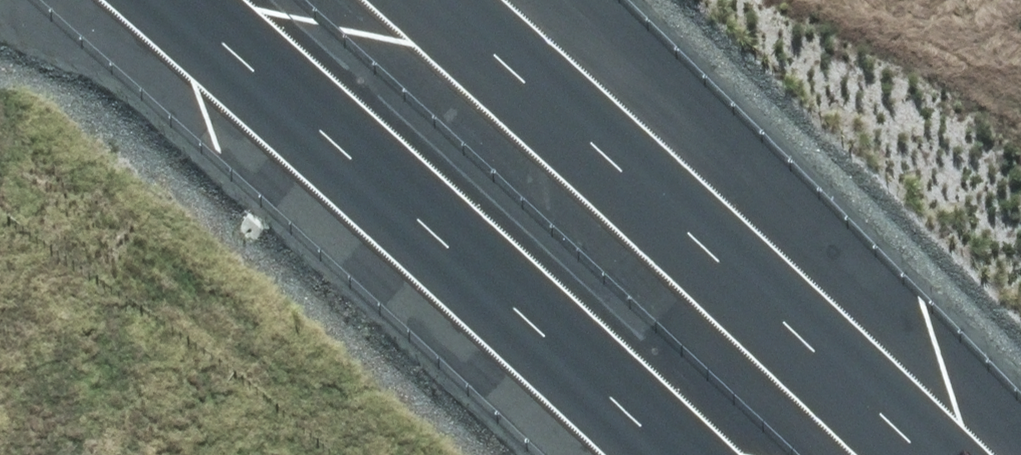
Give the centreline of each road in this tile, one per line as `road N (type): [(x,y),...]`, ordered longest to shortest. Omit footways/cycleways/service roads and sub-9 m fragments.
road 1 (motorway): [(640,454),(134,0)]
road 2 (motorway): [(433,0),(929,454)]

